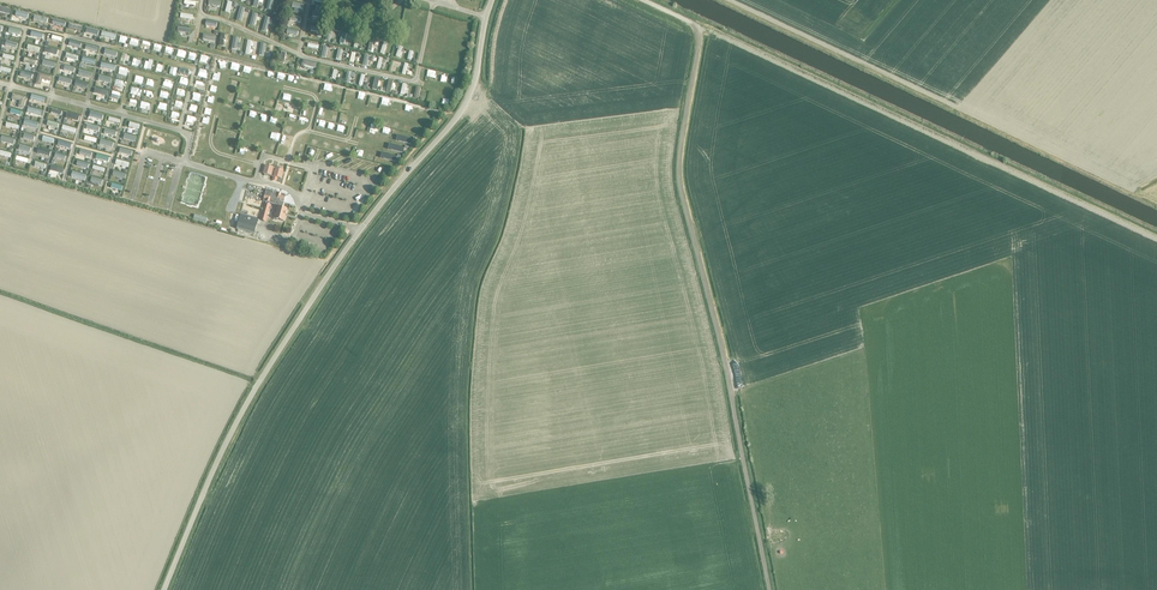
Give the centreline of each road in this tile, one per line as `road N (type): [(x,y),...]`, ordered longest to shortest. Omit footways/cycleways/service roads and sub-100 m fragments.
road 1 (unclassified): [(164,589),(223,450),(275,358),(359,232),(468,98),(492,0)]
road 2 (track): [(770,589),(726,362),(680,185),(698,35)]

